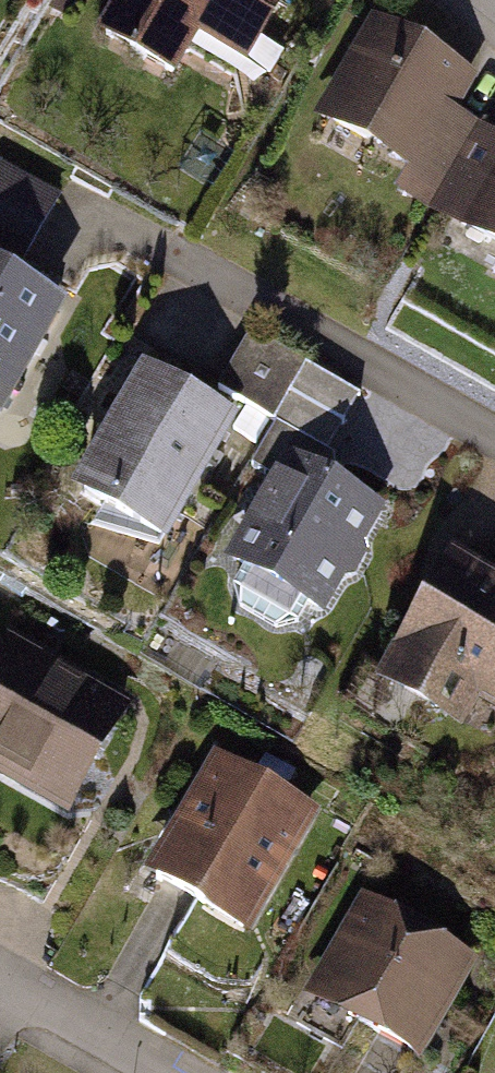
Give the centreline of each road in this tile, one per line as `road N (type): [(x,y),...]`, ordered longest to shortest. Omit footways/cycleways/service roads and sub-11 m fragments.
road 1 (residential): [(188,1072),(0,958)]

